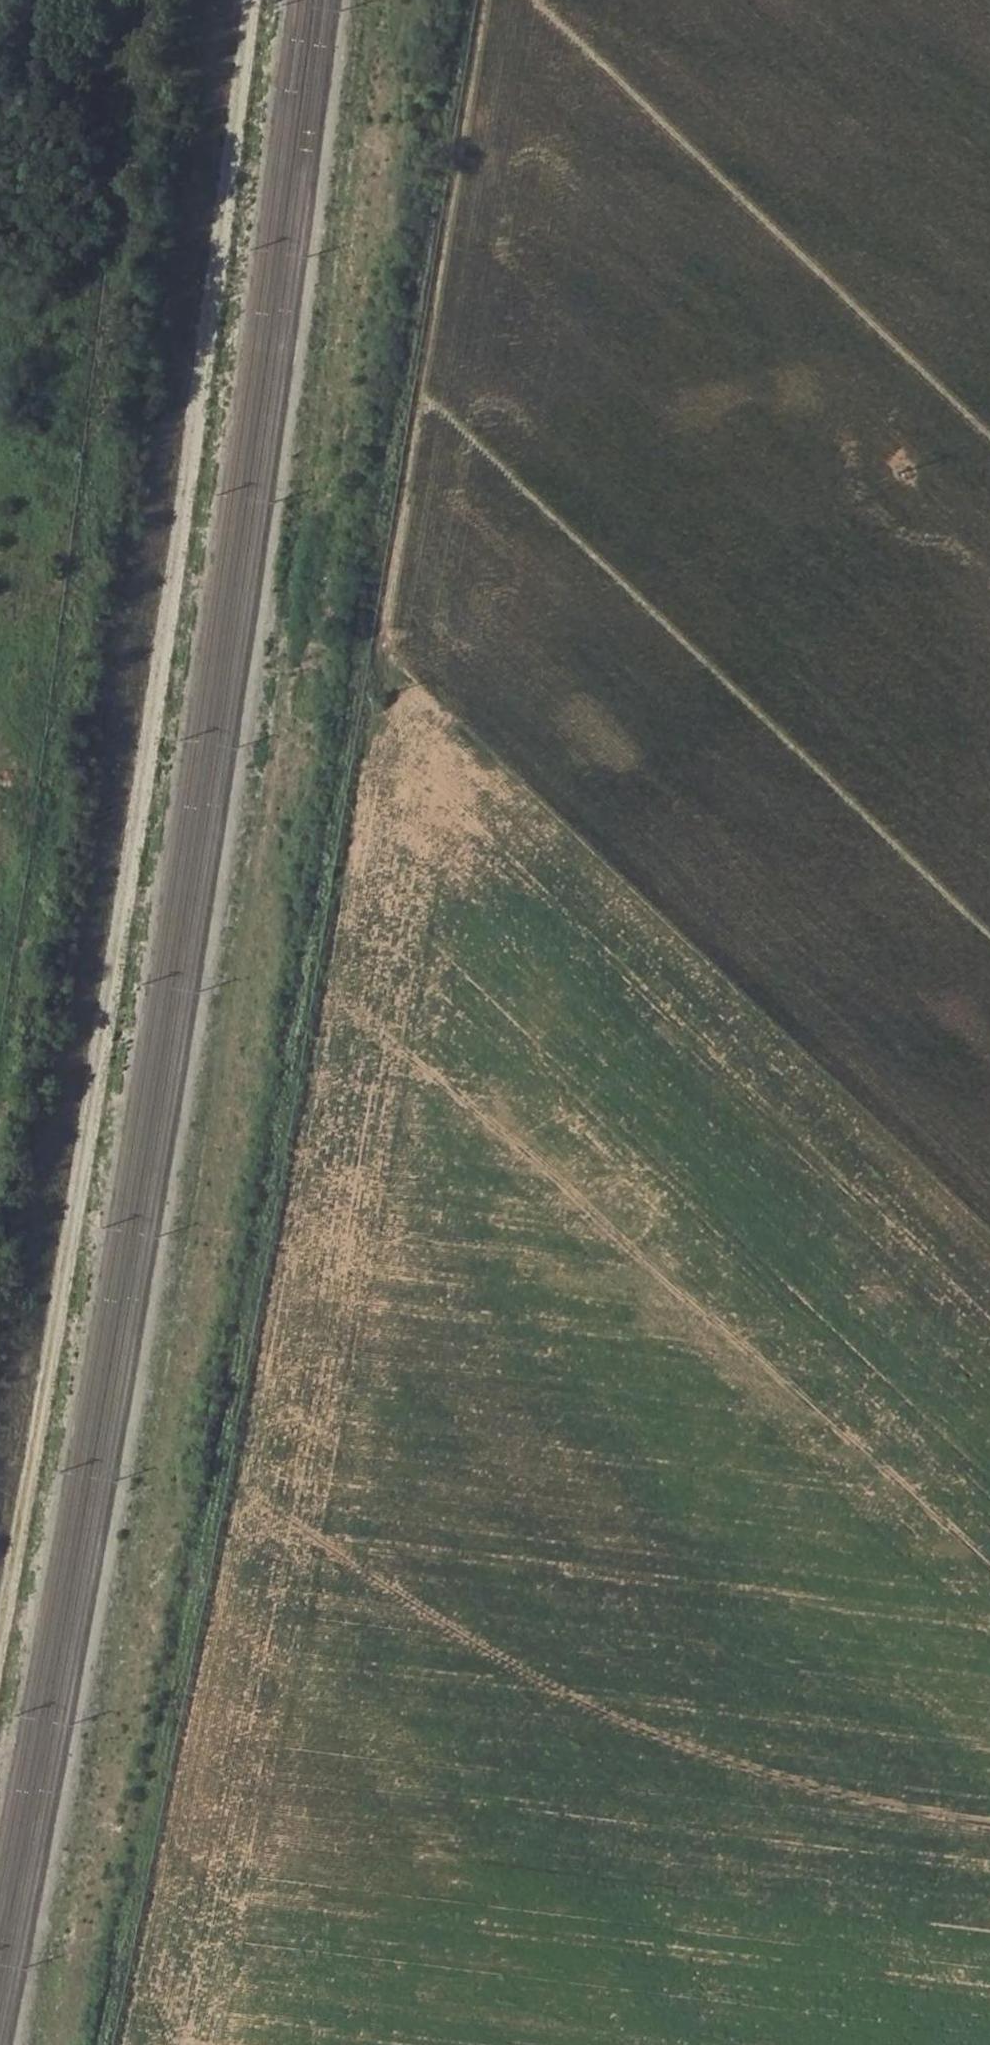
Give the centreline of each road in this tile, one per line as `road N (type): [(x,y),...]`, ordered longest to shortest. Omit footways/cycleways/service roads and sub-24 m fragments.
road 1 (track): [(247,0),(161,643),(0,1623)]

